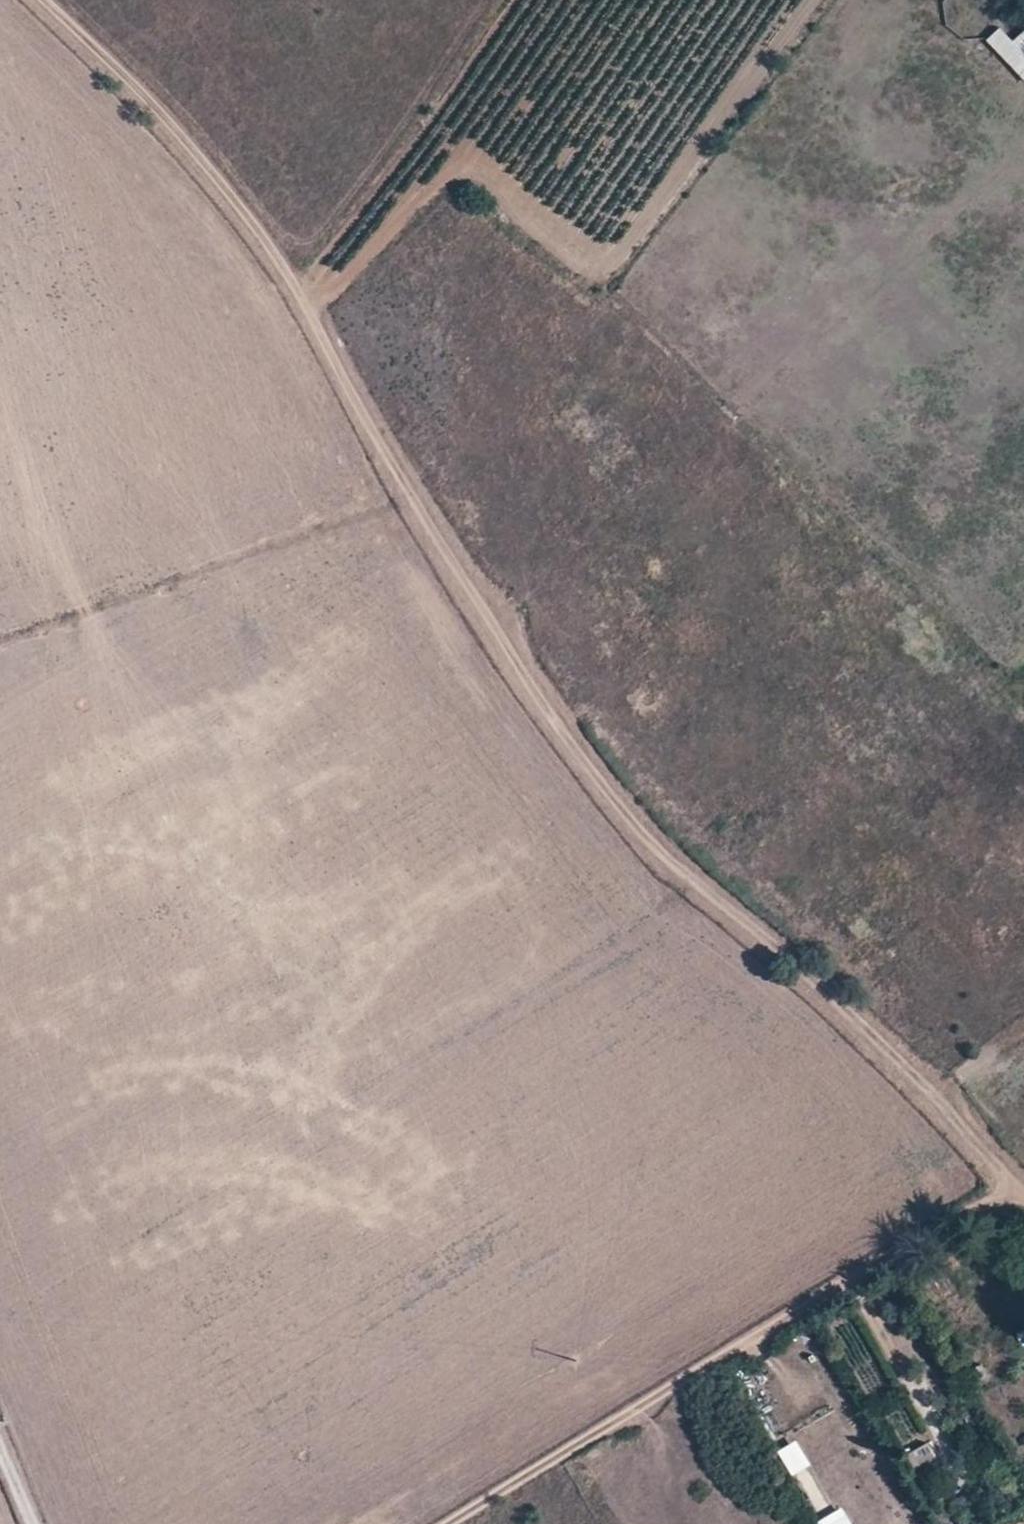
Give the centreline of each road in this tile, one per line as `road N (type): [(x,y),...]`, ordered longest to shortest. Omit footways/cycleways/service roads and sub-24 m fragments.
road 1 (track): [(50,0),(161,107),(276,247),(449,552),(624,806),(672,860),(863,1023),(1023,1192)]
road 2 (track): [(453,1523),(1013,1182)]

